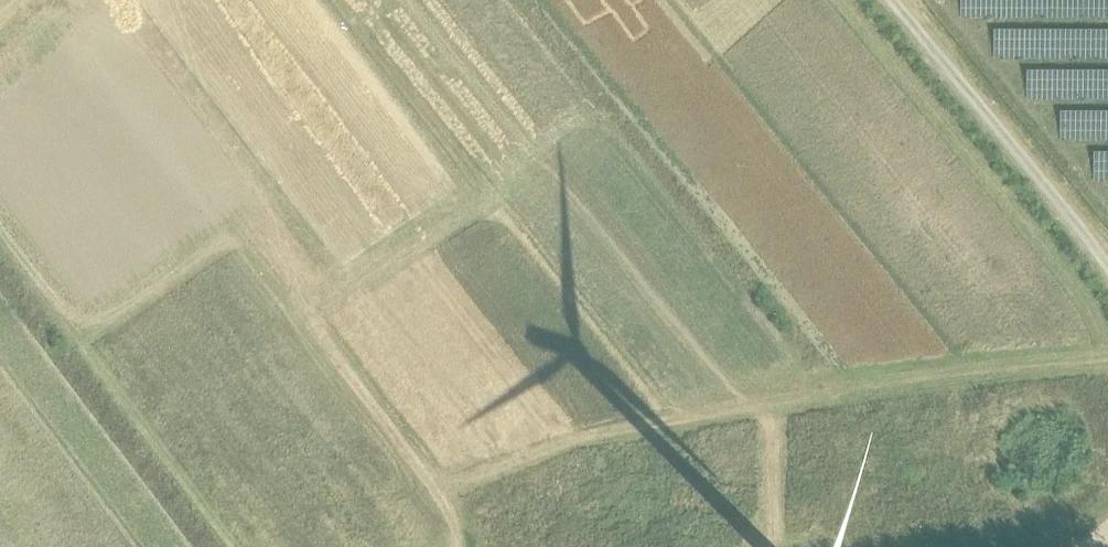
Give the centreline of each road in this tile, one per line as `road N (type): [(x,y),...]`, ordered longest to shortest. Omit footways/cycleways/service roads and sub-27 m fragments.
road 1 (track): [(891,0),(1107,265)]

